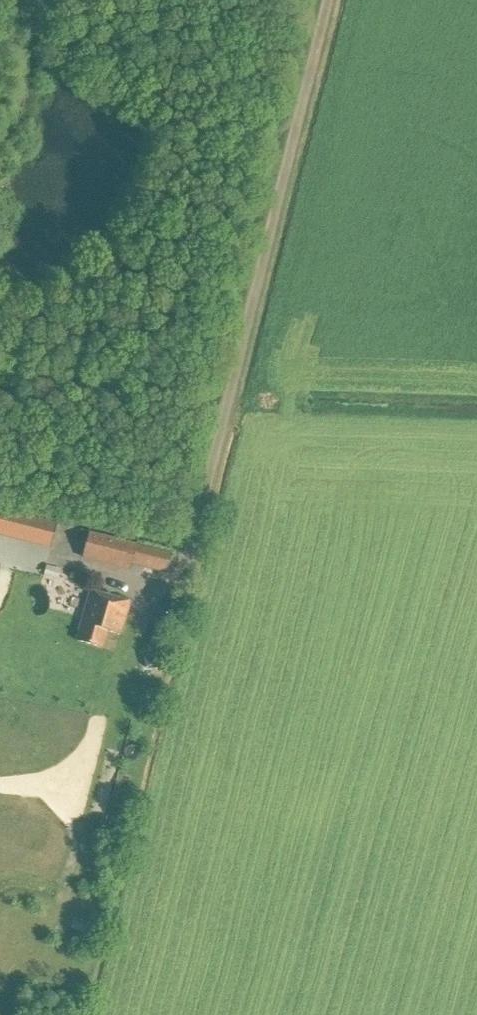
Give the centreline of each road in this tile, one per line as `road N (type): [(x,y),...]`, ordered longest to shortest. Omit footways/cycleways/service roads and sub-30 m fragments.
road 1 (track): [(188,537),(321,0)]

